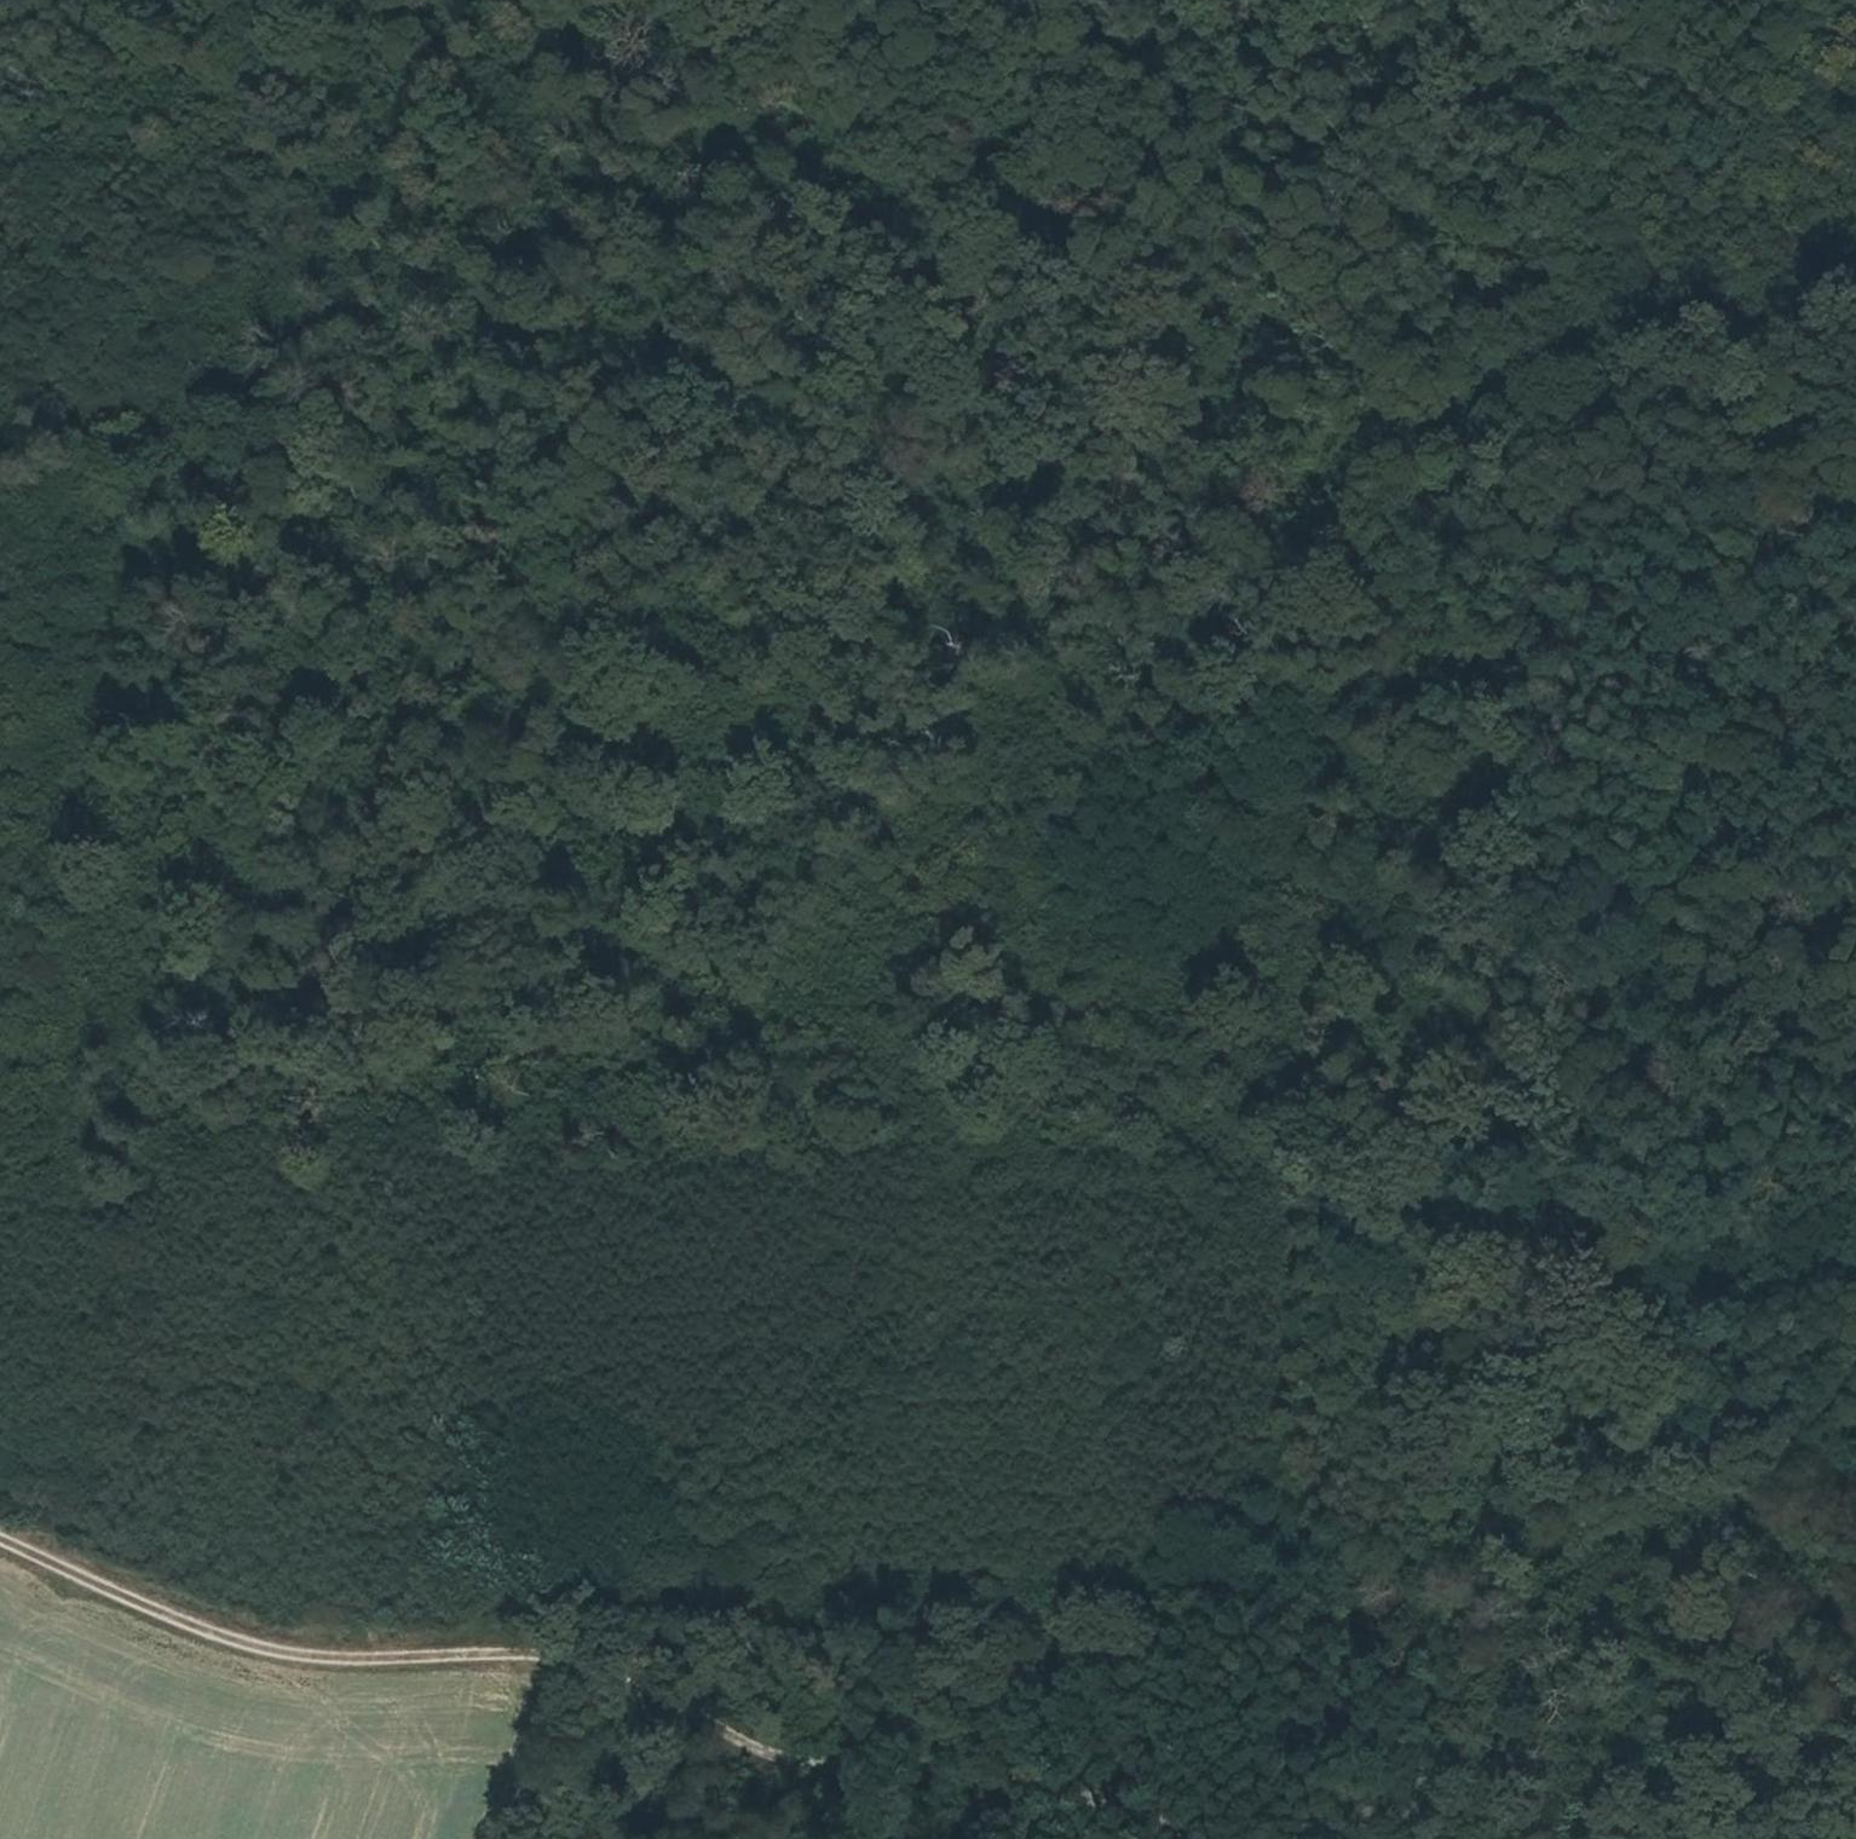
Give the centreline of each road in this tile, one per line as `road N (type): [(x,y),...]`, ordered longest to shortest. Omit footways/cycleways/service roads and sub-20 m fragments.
road 1 (track): [(1470,0),(1497,213),(1337,1099),(1308,1344),(1304,1634),(1287,1838)]
road 2 (track): [(0,1547),(227,1649),(628,1660),(804,1755),(1022,1768),(1173,1796),(1218,1838)]

